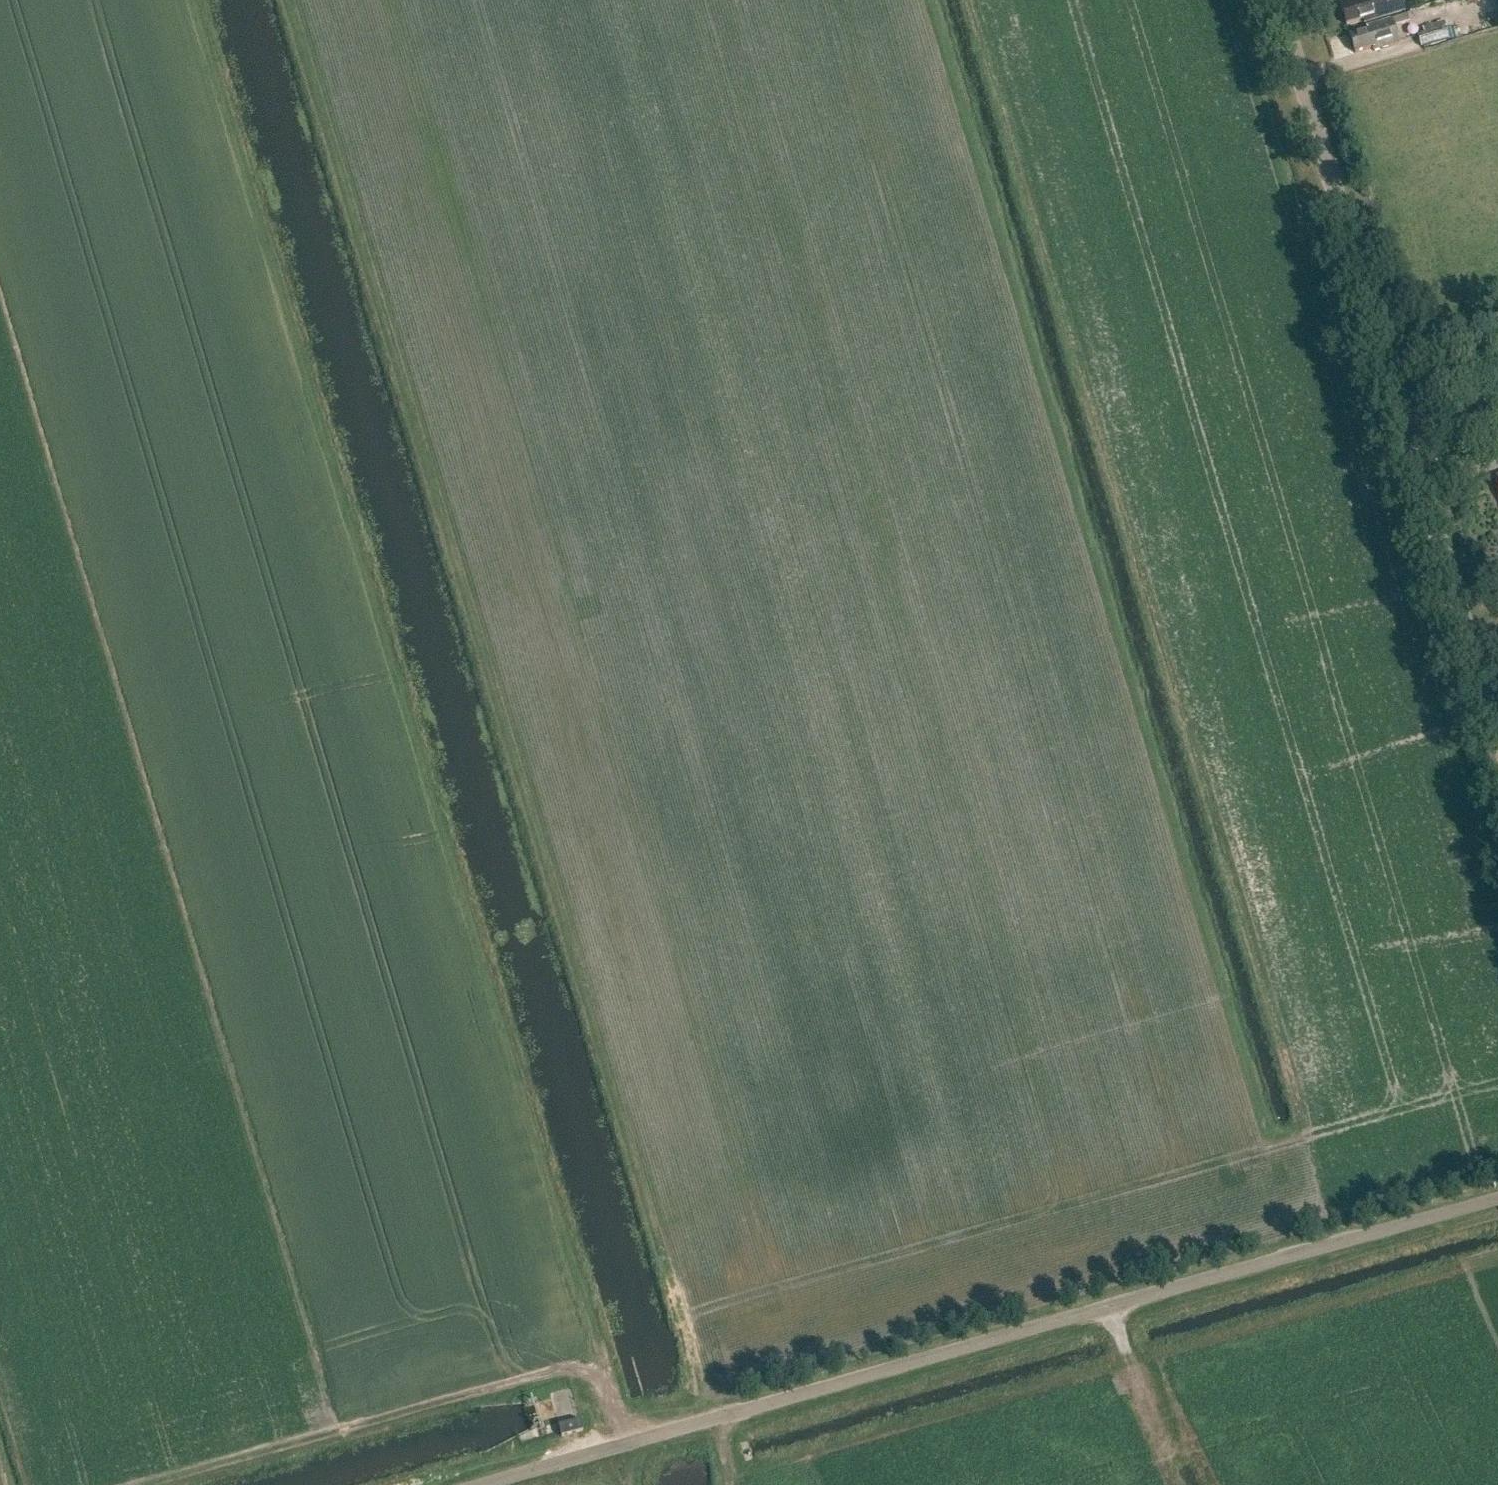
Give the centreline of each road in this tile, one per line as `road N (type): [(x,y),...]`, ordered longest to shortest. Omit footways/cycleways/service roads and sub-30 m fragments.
road 1 (unclassified): [(483,1484),(1497,1197)]
road 2 (unclassified): [(1497,735),(1278,0)]

